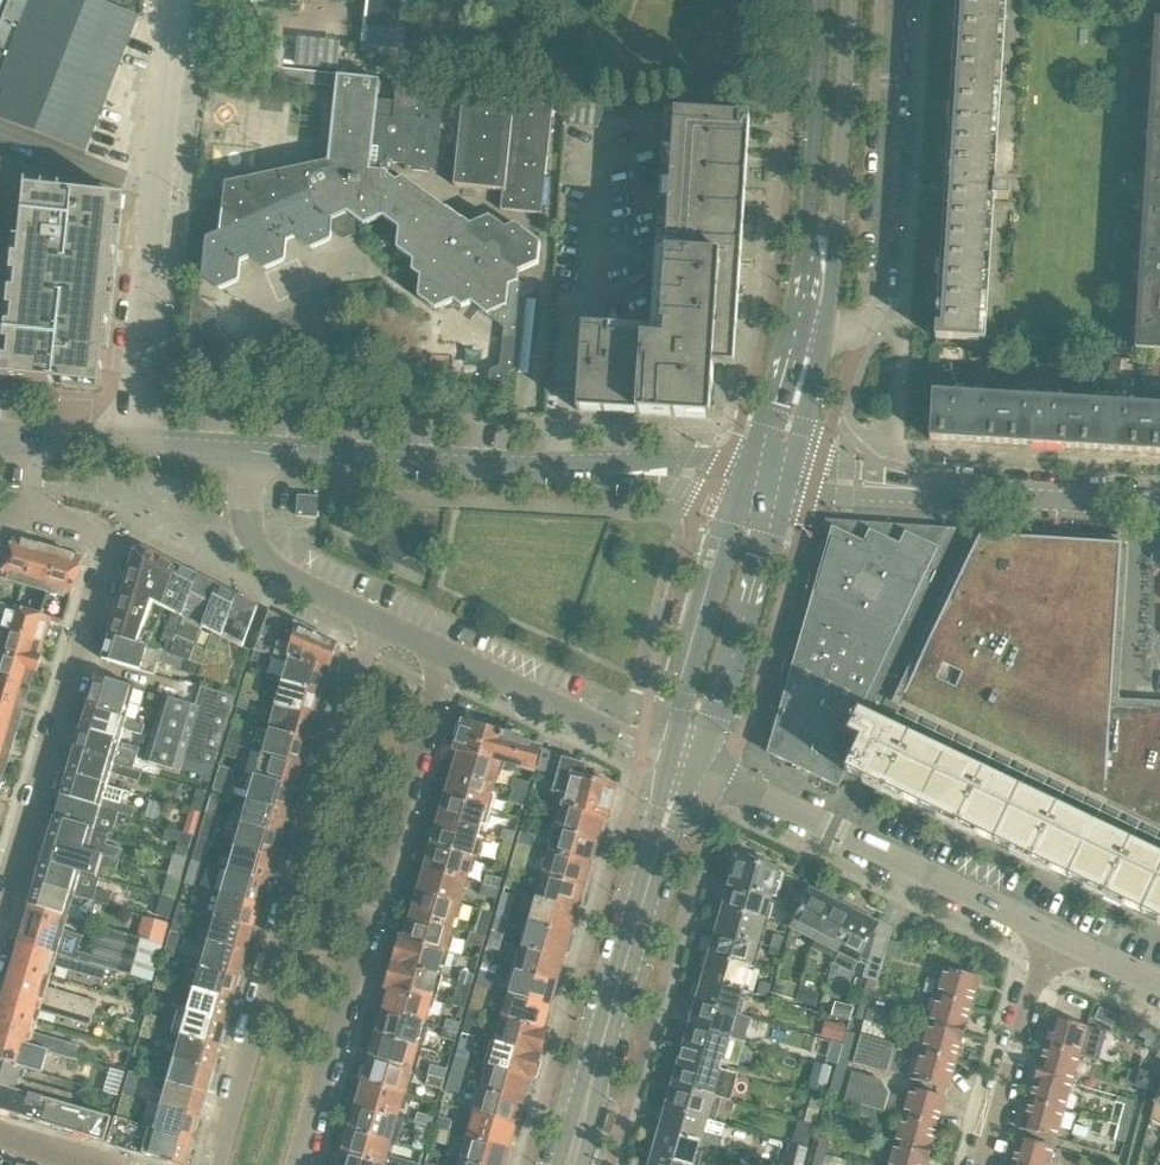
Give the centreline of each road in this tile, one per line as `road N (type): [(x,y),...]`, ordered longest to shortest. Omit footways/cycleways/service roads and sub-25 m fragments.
road 1 (residential): [(373,617),(216,1164)]
road 2 (residential): [(299,1164),(445,650)]
road 3 (residential): [(772,481),(247,449)]
road 4 (residential): [(0,918),(108,560),(105,544),(87,527),(13,506)]
road 5 (unclassified): [(178,0),(132,442)]
road 6 (secondary): [(568,1164),(681,762)]
road 7 (residential): [(681,762),(1057,935)]
road 8 (tertiary): [(1159,507),(772,481)]
road 9 (residential): [(811,349),(846,330),(877,289),(896,0)]
road 10 (secondary): [(811,349),(835,0)]
road 11 (secondary): [(681,762),(741,552),(772,481)]
road 12 (residential): [(982,1164),(1057,935)]
road 13 (residential): [(373,617),(310,588),(259,547),(246,522),(247,449)]
road 14 (residential): [(611,732),(445,650)]
road 15 (secondary): [(772,481),(811,349)]

